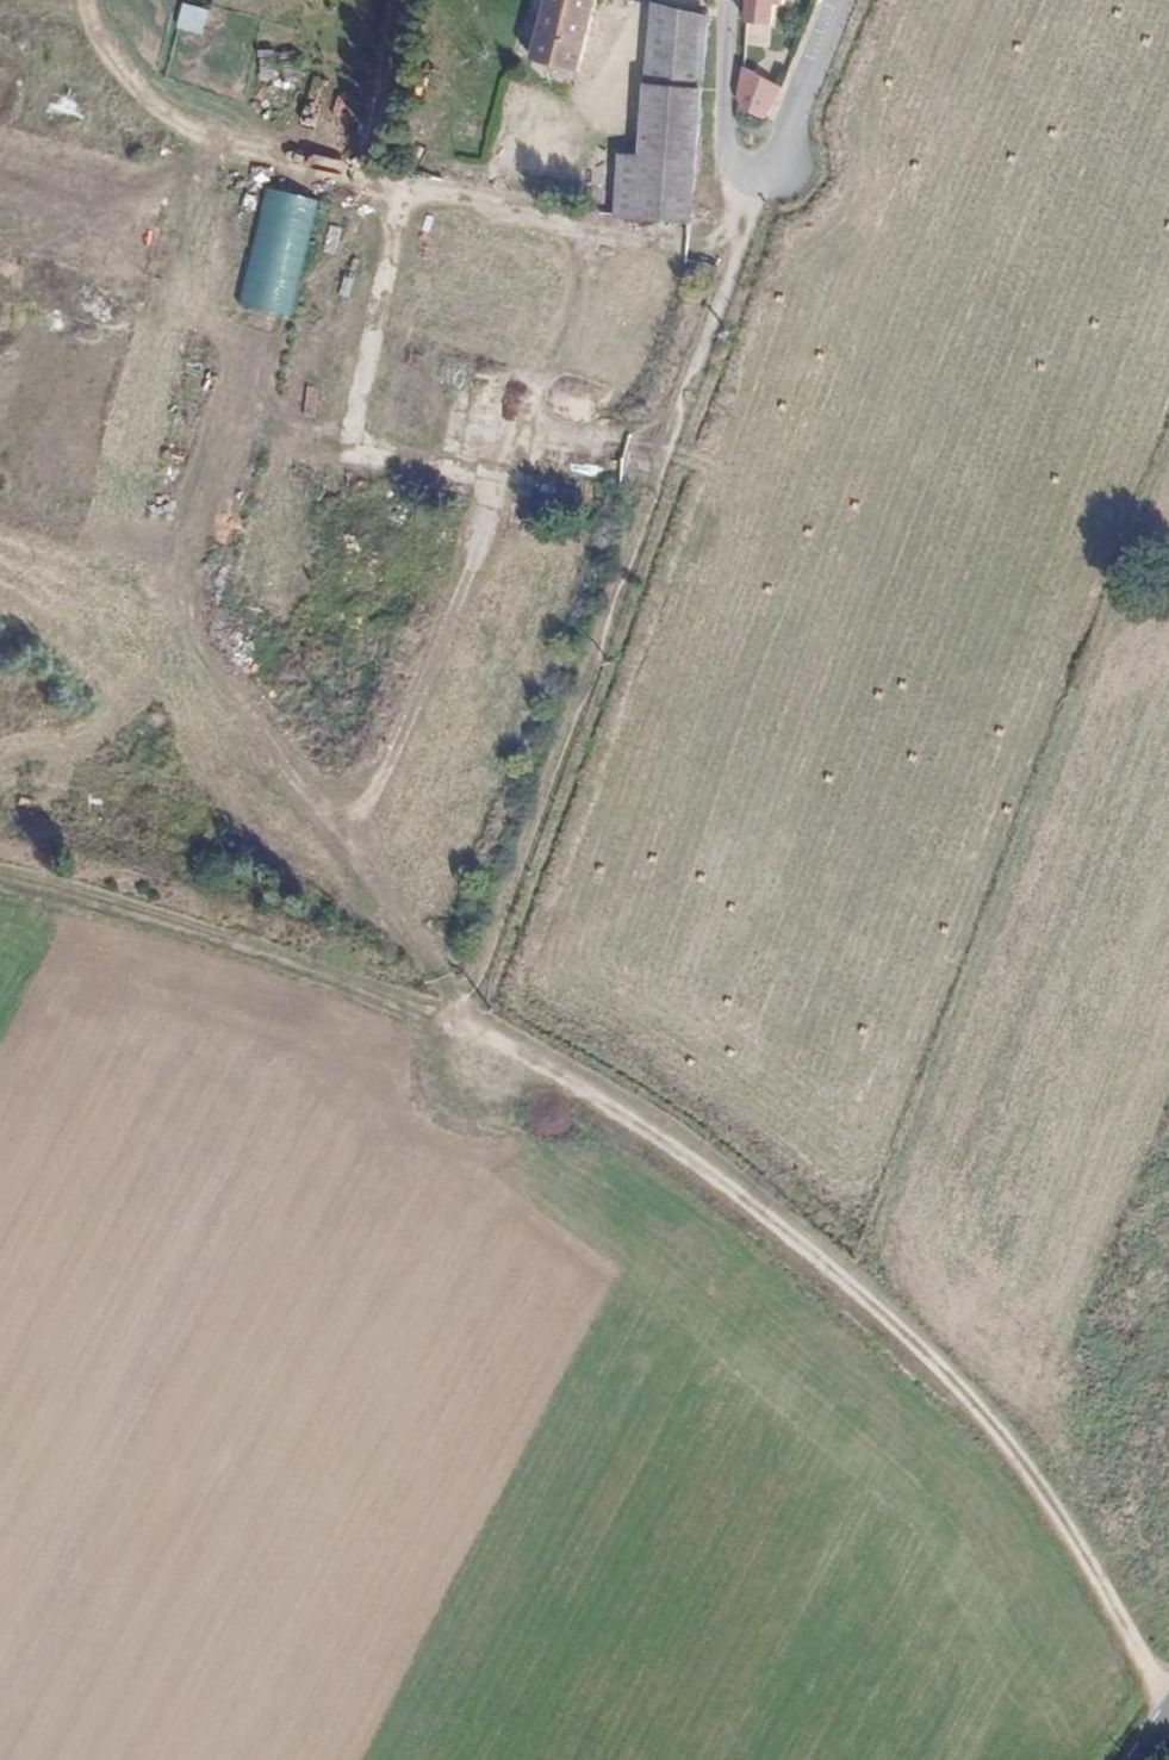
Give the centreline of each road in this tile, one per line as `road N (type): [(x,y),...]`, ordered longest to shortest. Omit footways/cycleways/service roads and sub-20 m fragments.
road 1 (track): [(450,1025),(737,1186),(877,1299),(994,1428),(1084,1551),(1168,1709)]
road 2 (track): [(0,876),(172,916),(450,1025)]
road 3 (residential): [(748,177),(784,159),(837,0)]
road 4 (residential): [(730,0),(728,158),(748,177)]

